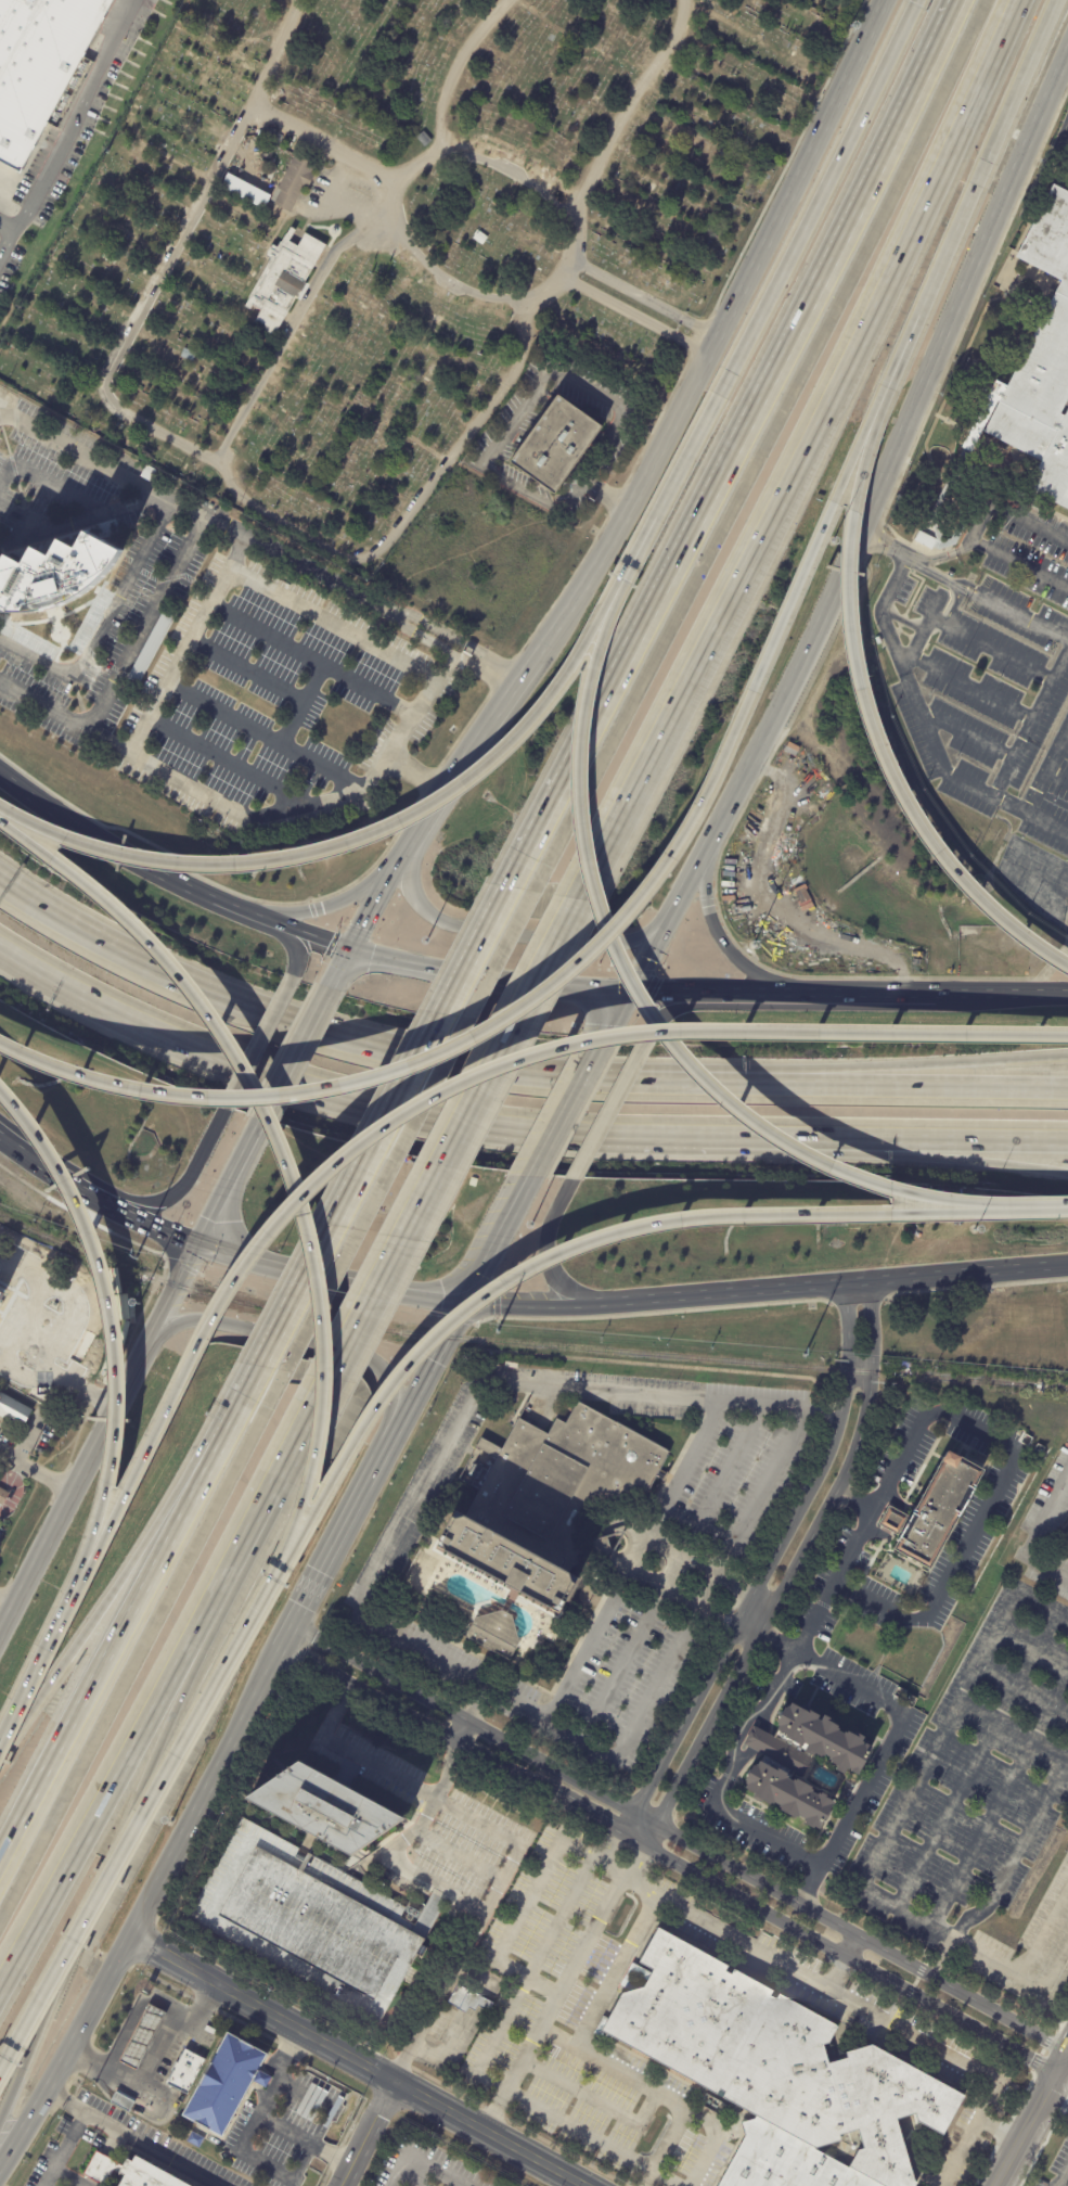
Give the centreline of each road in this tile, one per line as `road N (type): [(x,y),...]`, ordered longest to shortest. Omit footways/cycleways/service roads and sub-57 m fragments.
road 1 (motorway): [(0,1042),(70,1074),(150,1094),(288,1091),(359,1078),(446,1048),(530,999),(649,883),(690,822),(870,425)]
road 2 (motorway): [(1067,1034),(678,1032),(588,1040),(526,1054),(410,1108),(306,1185),(265,1235),(90,1554)]
road 3 (secondary): [(667,912),(818,630),(1067,48)]
road 4 (motorway): [(614,592),(582,710),(580,803),(600,911),(657,1026),(730,1107),(802,1154),(878,1187),(998,1210)]
road 5 (motorway): [(292,1543),(412,1358),(450,1320),(559,1256),(692,1219),(998,1210)]
road 6 (motorway): [(292,1543),(314,1460),(322,1391),(318,1306),(276,1139),(220,1030),(164,955),(0,817)]
road 7 (motorway): [(747,1083),(529,1078),(373,1047),(189,985),(93,941),(0,881)]
road 8 (secondary): [(885,0),(589,587),(544,651)]
road 9 (motorway): [(614,592),(522,731),(412,816),(359,838),(255,862),(202,865),(88,847),(0,810)]
road 10 (motorway): [(0,950),(165,1038),(352,1103),(525,1129),(695,1138)]
road 11 (motorway): [(726,587),(1016,0)]
road 12 (motorway): [(953,0),(669,565)]
road 13 (motorway): [(1067,965),(970,894),(886,770),(852,655),(846,590),(870,425)]
road 14 (residential): [(846,1286),(849,1372),(839,1433),(620,1832)]
road 15 (motorway): [(0,2068),(292,1543)]
road 16 (residential): [(657,1825),(864,1433),(874,1375),(872,1283)]
road 17 (motorway): [(300,1427),(568,912)]
road 18 (secondary): [(0,2161),(279,1653)]
road 19 (motorway): [(0,2118),(191,1671),(209,1609)]
road 20 (motorway): [(505,890),(257,1366)]
road 21 (motorway): [(0,1092),(64,1179),(104,1296),(115,1422),(90,1554)]
road 22 (secondary): [(595,1303),(1067,1269)]
road 23 (residential): [(646,1846),(1034,2060),(1063,2057)]
road 24 (motorway): [(216,1442),(0,1860)]
road 25 (residential): [(1063,2057),(1044,2036),(657,1825)]
road 26 (secondary): [(1067,992),(626,993)]
road 27 (motorway): [(0,1982),(209,1609)]
road 28 (residential): [(657,1825),(355,1660),(288,1634)]
road 29 (motorway): [(915,0),(730,372)]
road 30 (motorway): [(216,1442),(0,1750)]
road 31 (motorway): [(695,1138),(1067,1176)]
road 32 (motorway): [(695,1138),(1067,1140)]
road 33 (motorway): [(669,565),(505,890)]
road 34 (motorway): [(568,912),(726,587)]
road 35 (secondary): [(411,839),(413,895),(450,925),(516,944),(618,942),(667,912)]
road 36 (secondary): [(391,1441),(390,1393),(382,1372),(357,1351),(207,1319),(164,1333),(145,1353)]
road 37 (motorway): [(1067,1055),(878,1064),(747,1083)]
road 38 (motorway): [(1067,1091),(747,1083)]
road 39 (secondary): [(279,926),(112,851),(0,775)]
road 40 (residential): [(288,1634),(301,1660),(551,1792)]
road 41 (tertiary): [(130,1933),(390,2083)]
road 42 (secondary): [(145,1353),(5,1611)]
road 43 (secondary): [(391,1441),(519,1184)]
road 44 (secondary): [(626,993),(488,983),(349,954)]
road 45 (secondary): [(196,1248),(463,1299)]
road 46 (motorway): [(870,425),(974,184)]
road 47 (motorway): [(730,372),(614,592)]
road 48 (secondary): [(279,1653),(391,1441)]
road 49 (secondary): [(544,651),(411,839)]
road 50 (secondary): [(0,1136),(54,1174),(196,1248)]
road 51 (tertiary): [(390,2083),(579,2185)]
road 52 (motorway): [(90,1554),(0,1739)]
road 53 (secondary): [(796,994),(737,961),(711,923),(705,896),(710,834)]
road 54 (motorway): [(209,1609),(300,1427)]
road 55 (motorway): [(974,184),(1056,0)]
road 56 (secondary): [(95,1197),(142,1202),(178,1190),(219,1112)]
road 57 (secondary): [(519,1184),(599,1033)]
road 58 (secondary): [(646,1034),(569,1185)]
road 59 (secondary): [(411,839),(332,987)]
road 60 (secondary): [(332,987),(258,1132)]
road 61 (secondary): [(399,859),(342,900),(256,917)]
road 62 (tertiary): [(1067,2047),(996,2185)]
road 63 (secondary): [(219,1112),(289,974)]
road 64 (secondary): [(569,1185),(552,1219),(548,1257),(554,1278),(595,1303)]
road 65 (secondary): [(463,1299),(595,1303)]
road 66 (secondary): [(258,1132),(196,1248)]

